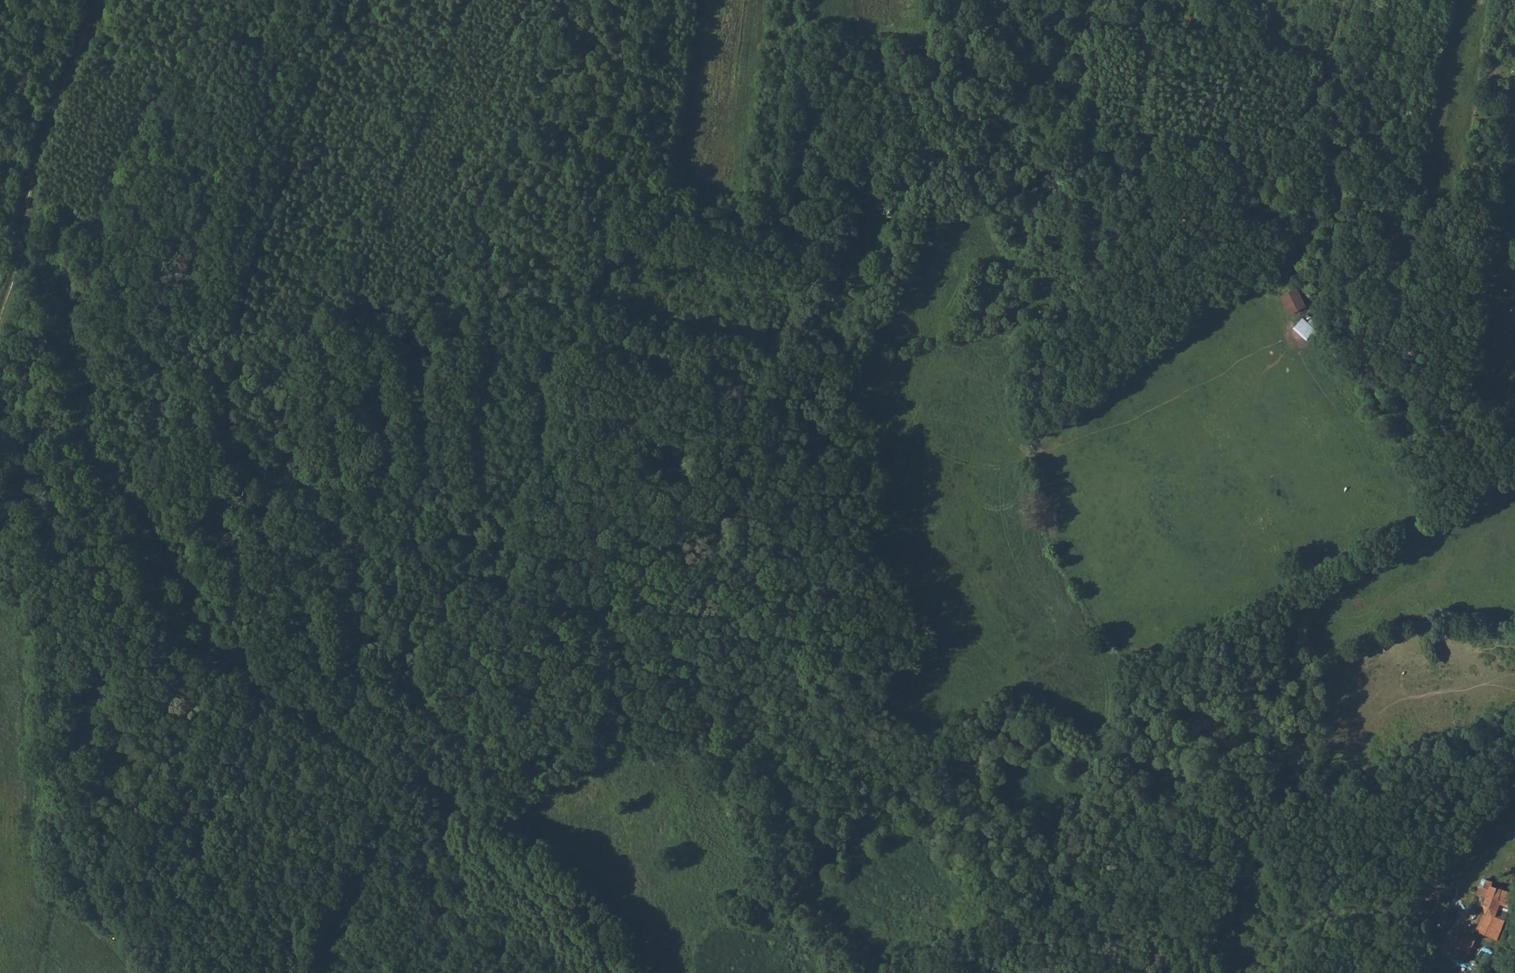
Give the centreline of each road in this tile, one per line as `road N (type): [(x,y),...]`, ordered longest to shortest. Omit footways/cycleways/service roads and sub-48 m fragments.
road 1 (track): [(614,972),(585,916),(543,867),(486,819),(453,806),(370,720),(245,682),(101,623),(0,567)]
road 2 (track): [(1514,236),(1427,219),(1331,240),(1215,290),(1118,300),(1094,292)]
road 3 (track): [(0,316),(18,267),(35,164),(97,0)]
road 4 (residential): [(1351,972),(1449,884),(1514,784)]
road 5 (track): [(1068,972),(1046,936),(924,972)]

